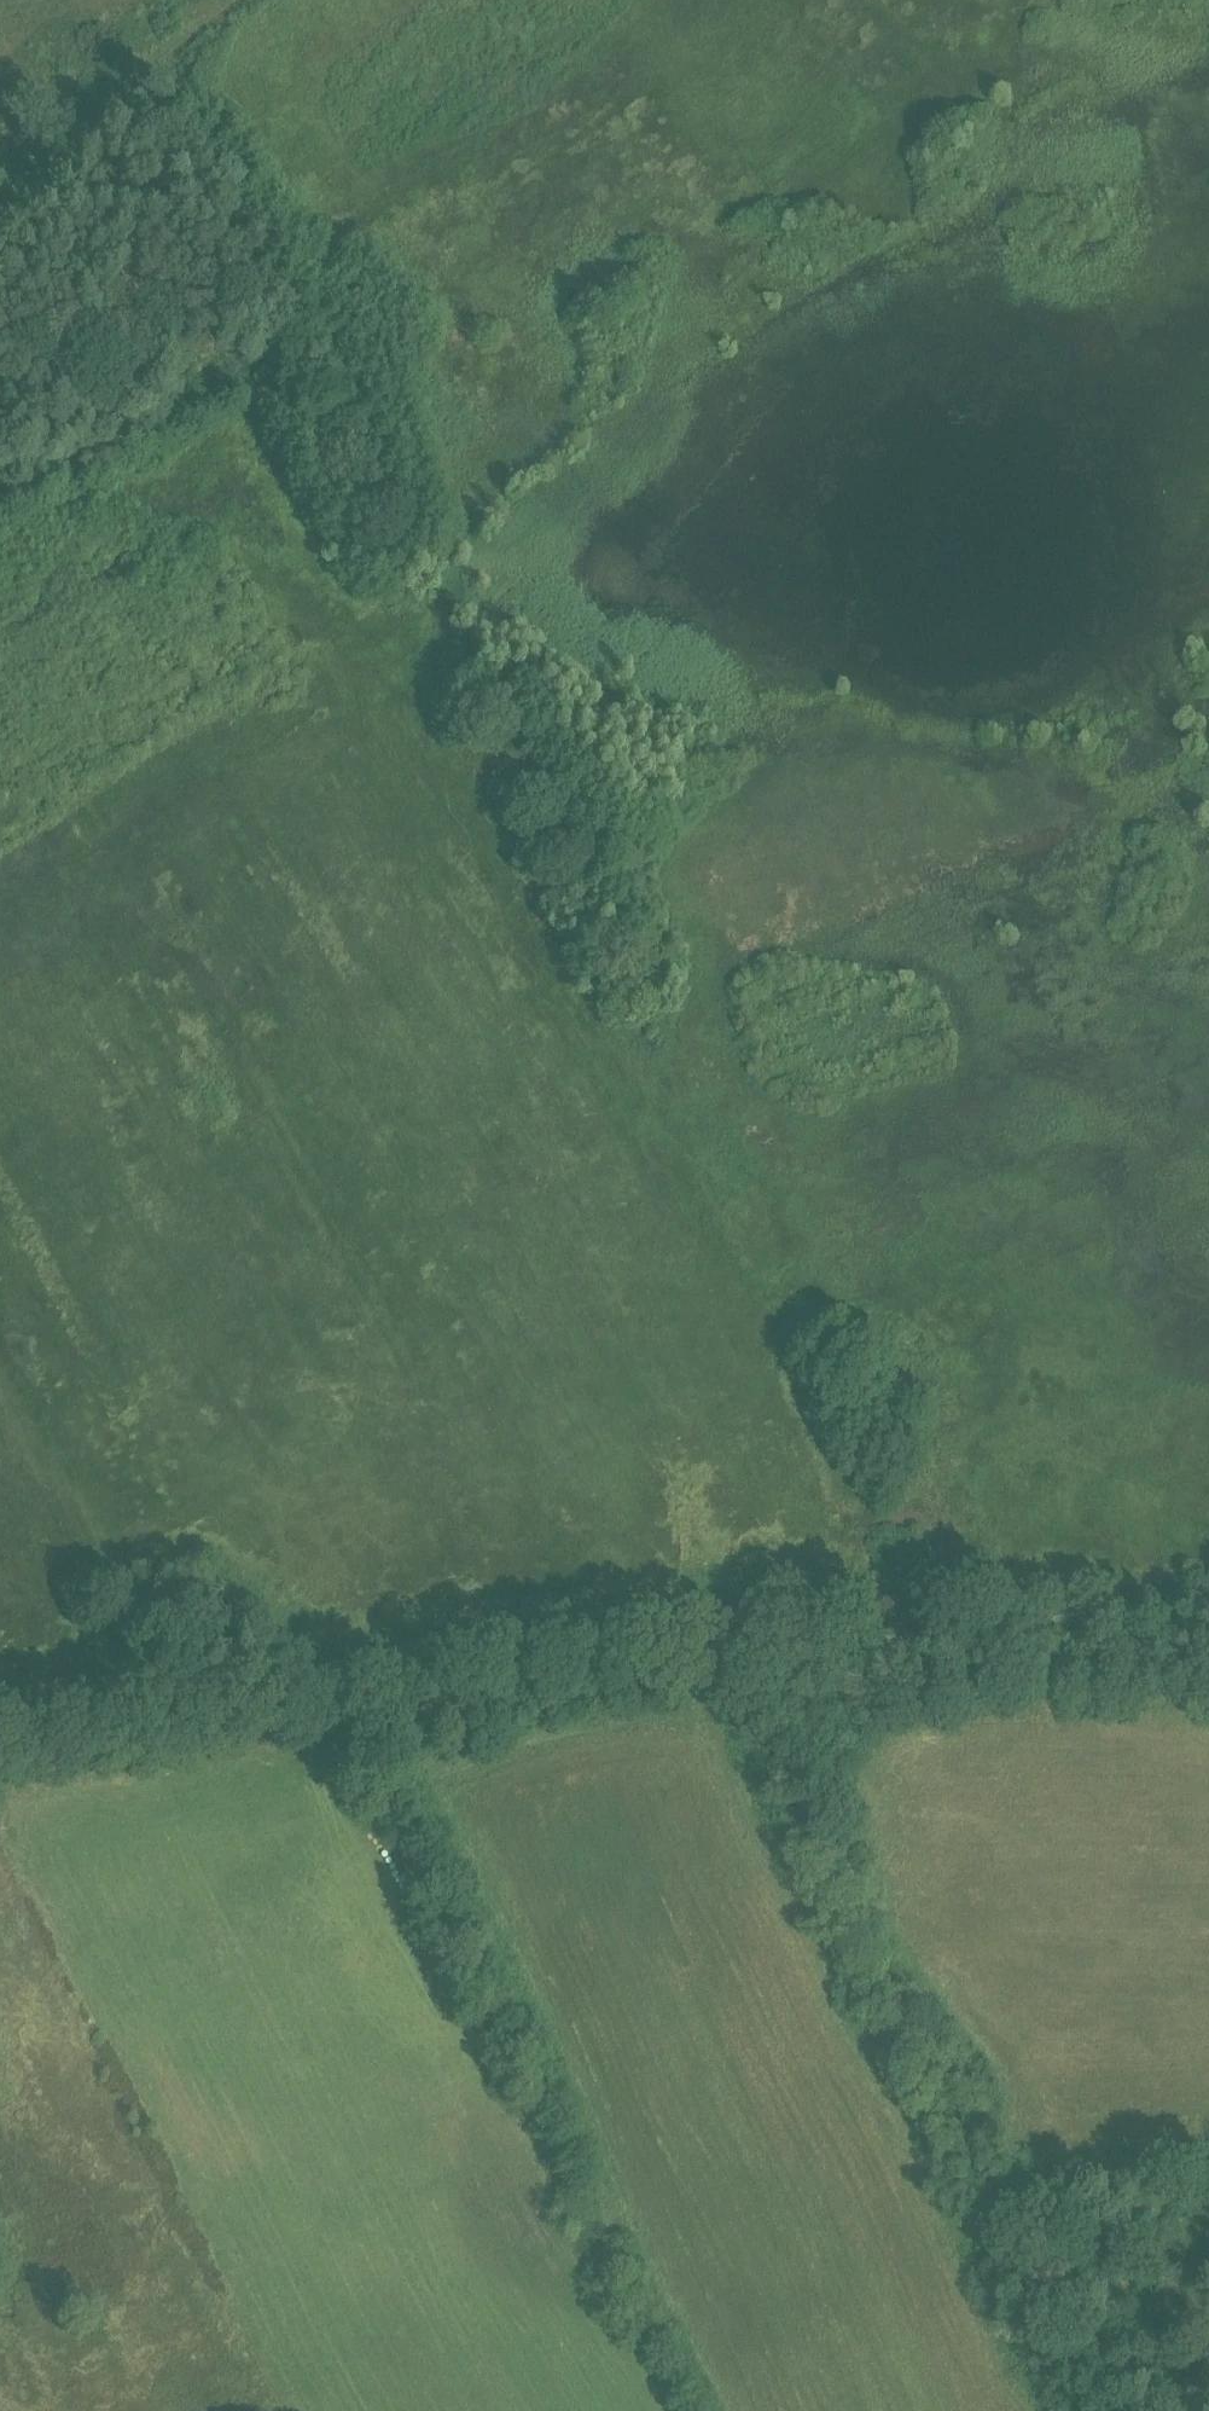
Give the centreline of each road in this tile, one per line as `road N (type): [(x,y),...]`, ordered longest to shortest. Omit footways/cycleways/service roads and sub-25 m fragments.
road 1 (track): [(0,1770),(737,1658)]
road 2 (track): [(737,1658),(1208,1589)]

